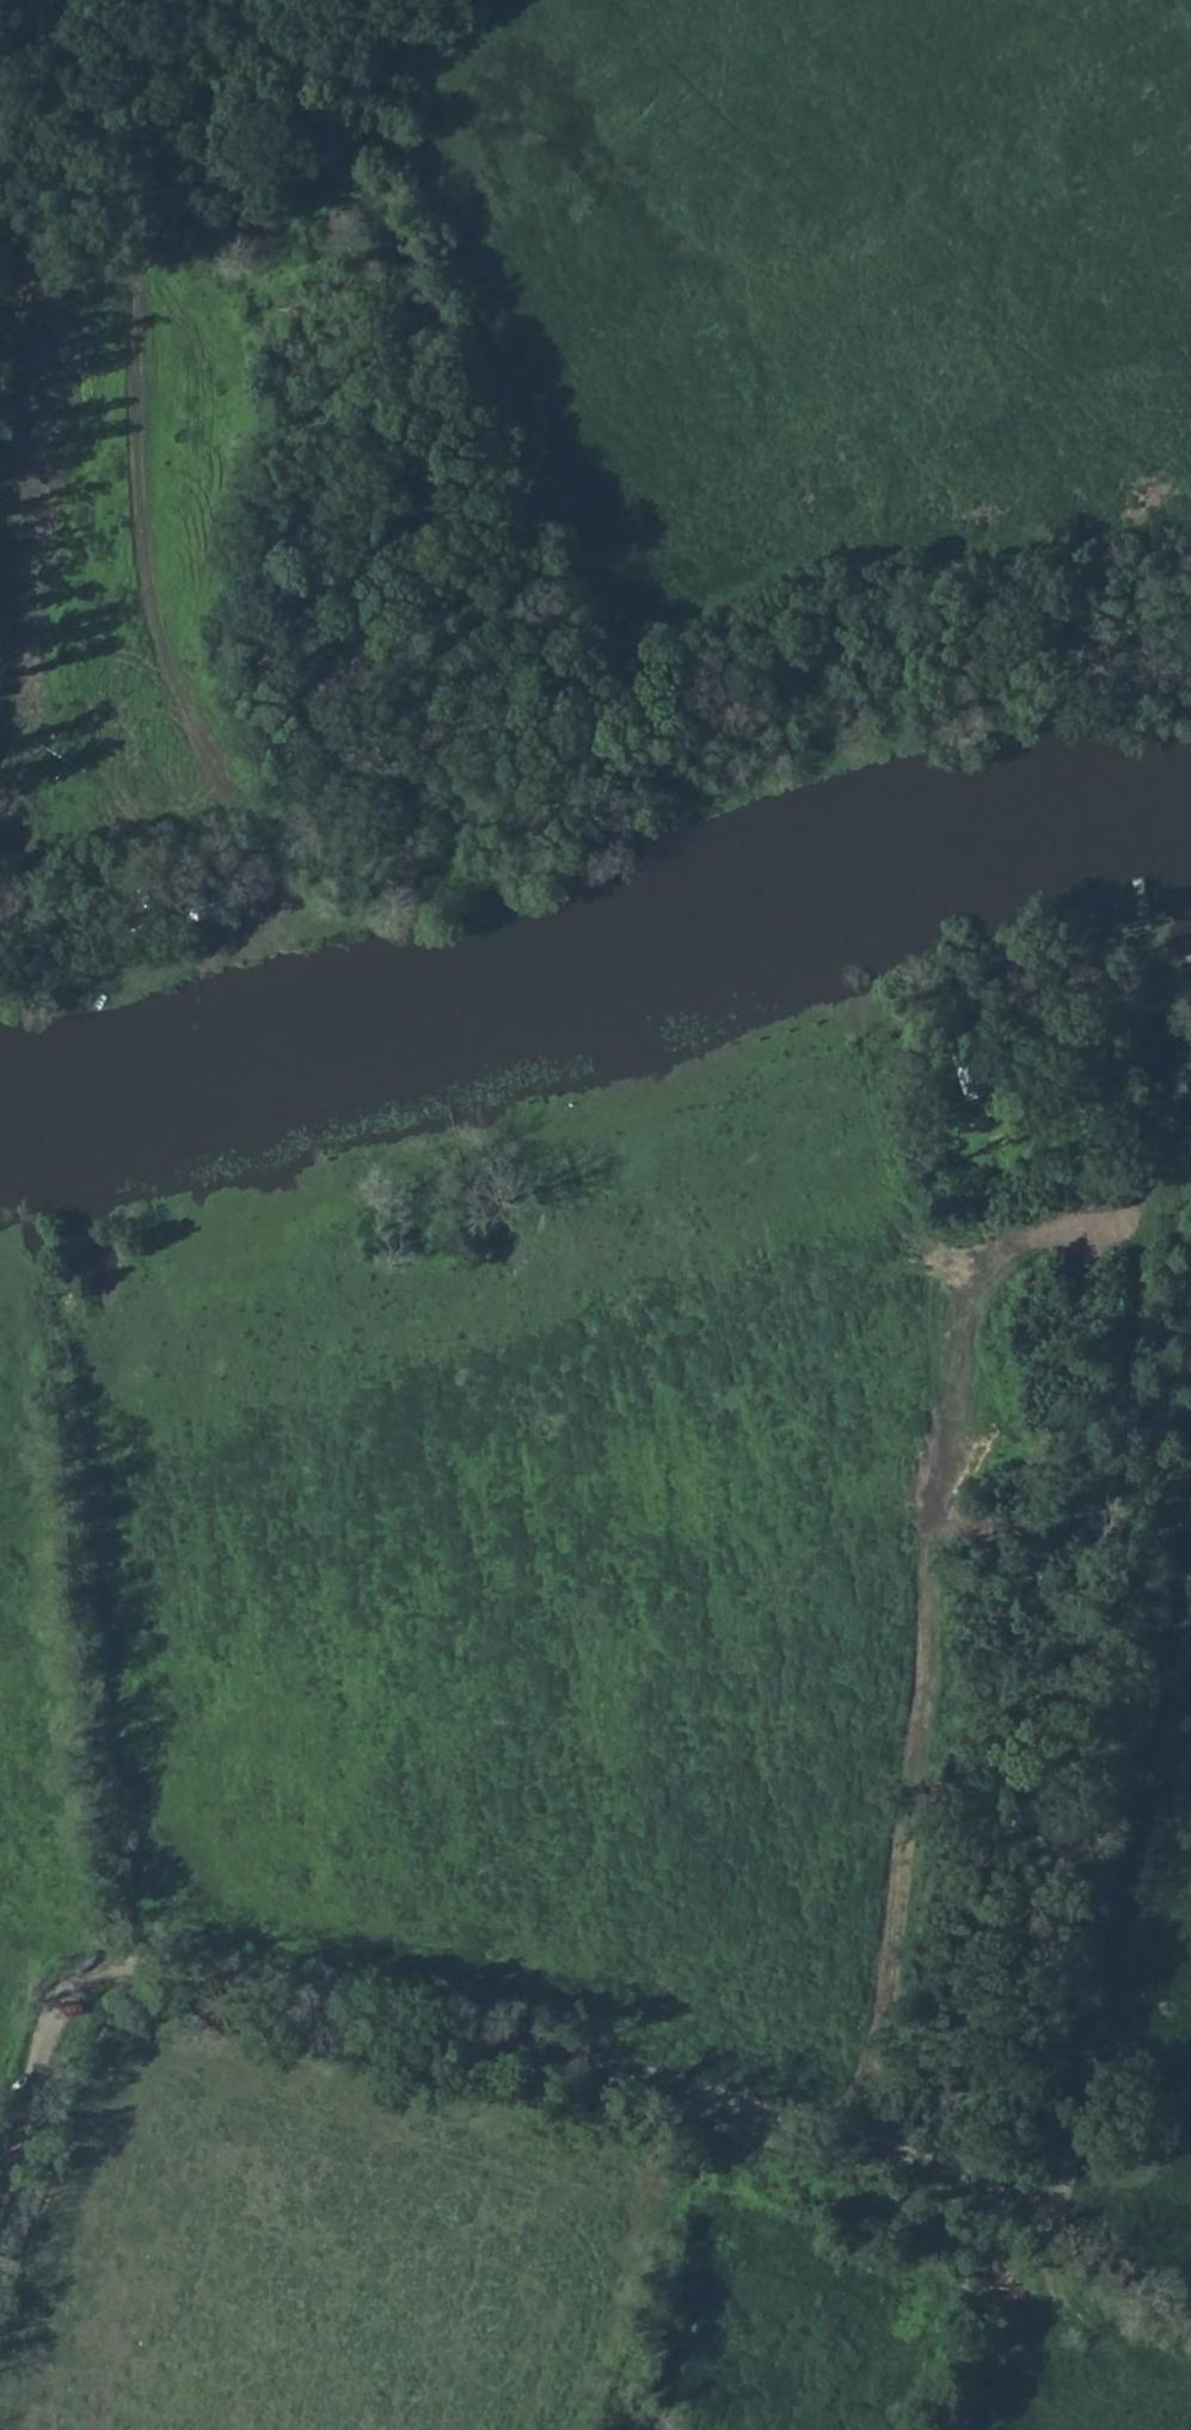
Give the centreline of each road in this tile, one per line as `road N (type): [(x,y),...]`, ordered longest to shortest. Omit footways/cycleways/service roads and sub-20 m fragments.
road 1 (track): [(0,148),(25,162),(93,161),(142,139),(330,0)]
road 2 (track): [(0,2215),(56,2009),(83,1982),(140,1962)]

